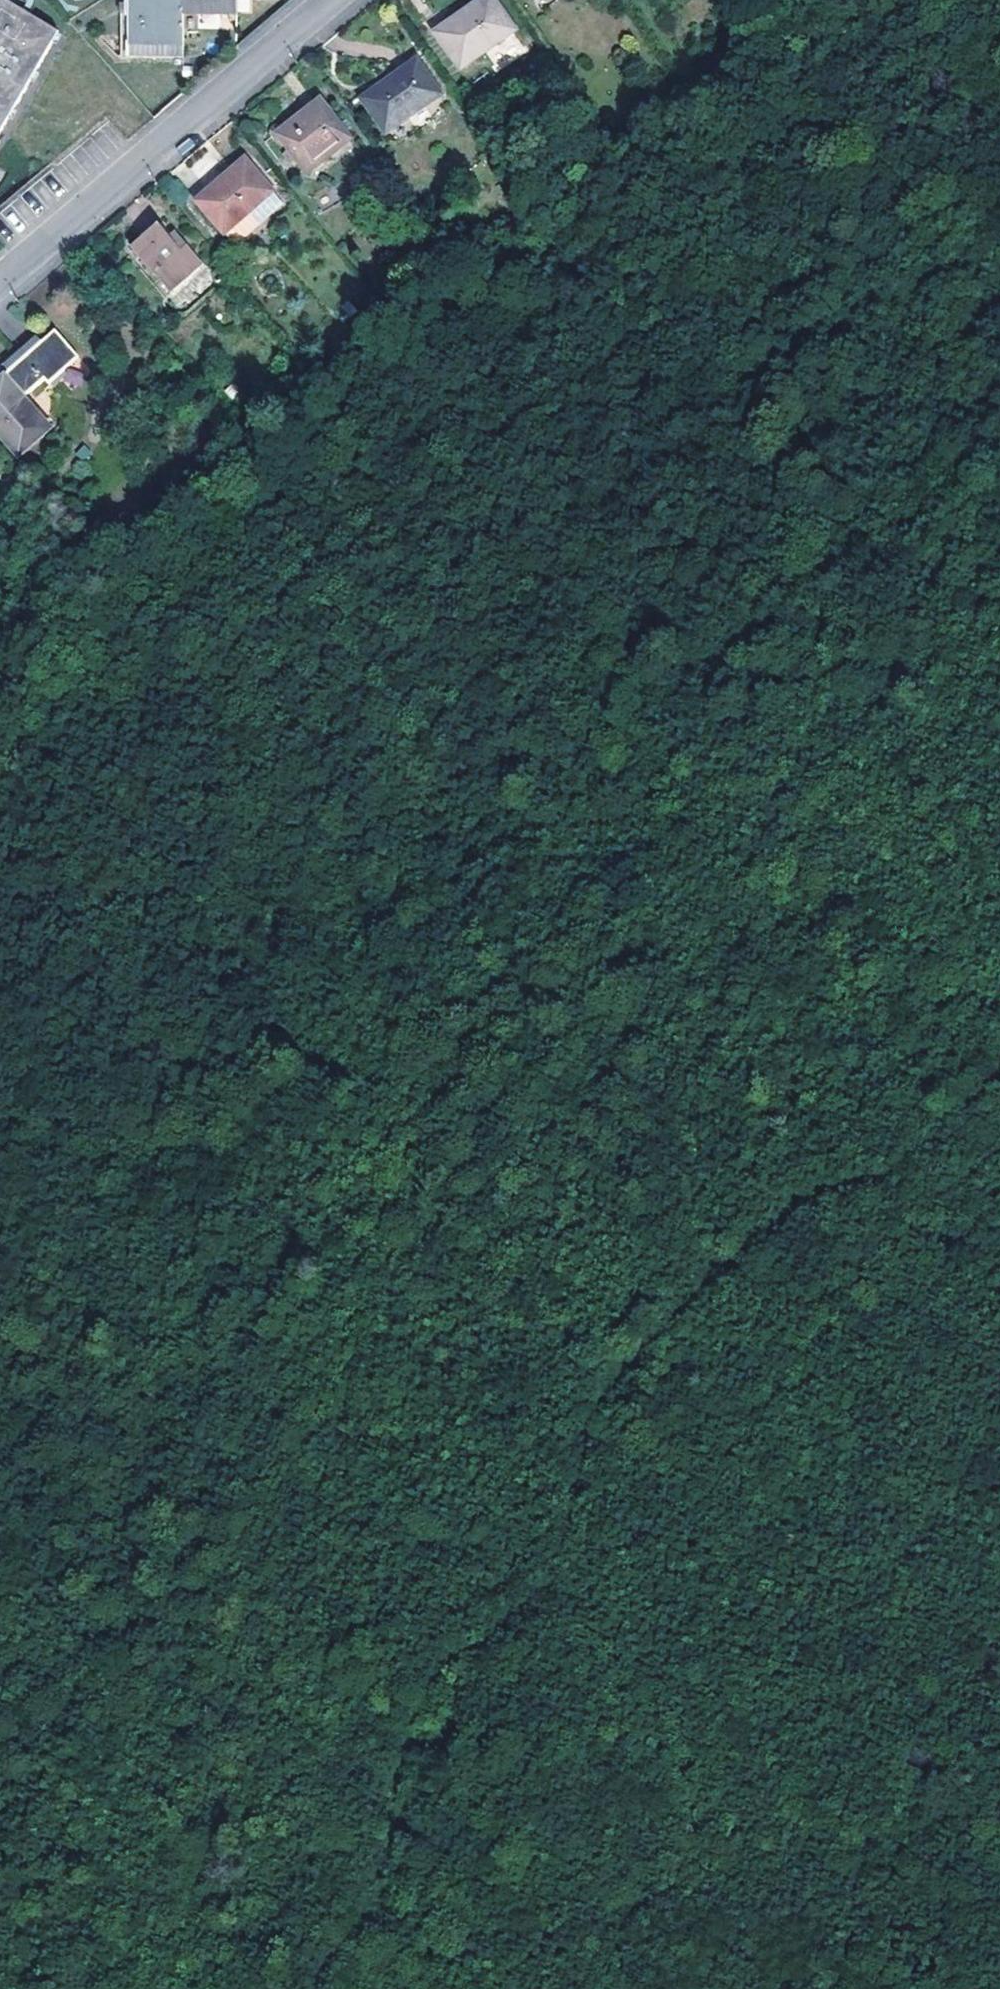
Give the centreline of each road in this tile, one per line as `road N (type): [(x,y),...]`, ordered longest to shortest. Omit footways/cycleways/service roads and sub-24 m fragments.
road 1 (track): [(898,0),(532,243),(0,749)]
road 2 (residential): [(328,0),(0,285)]

